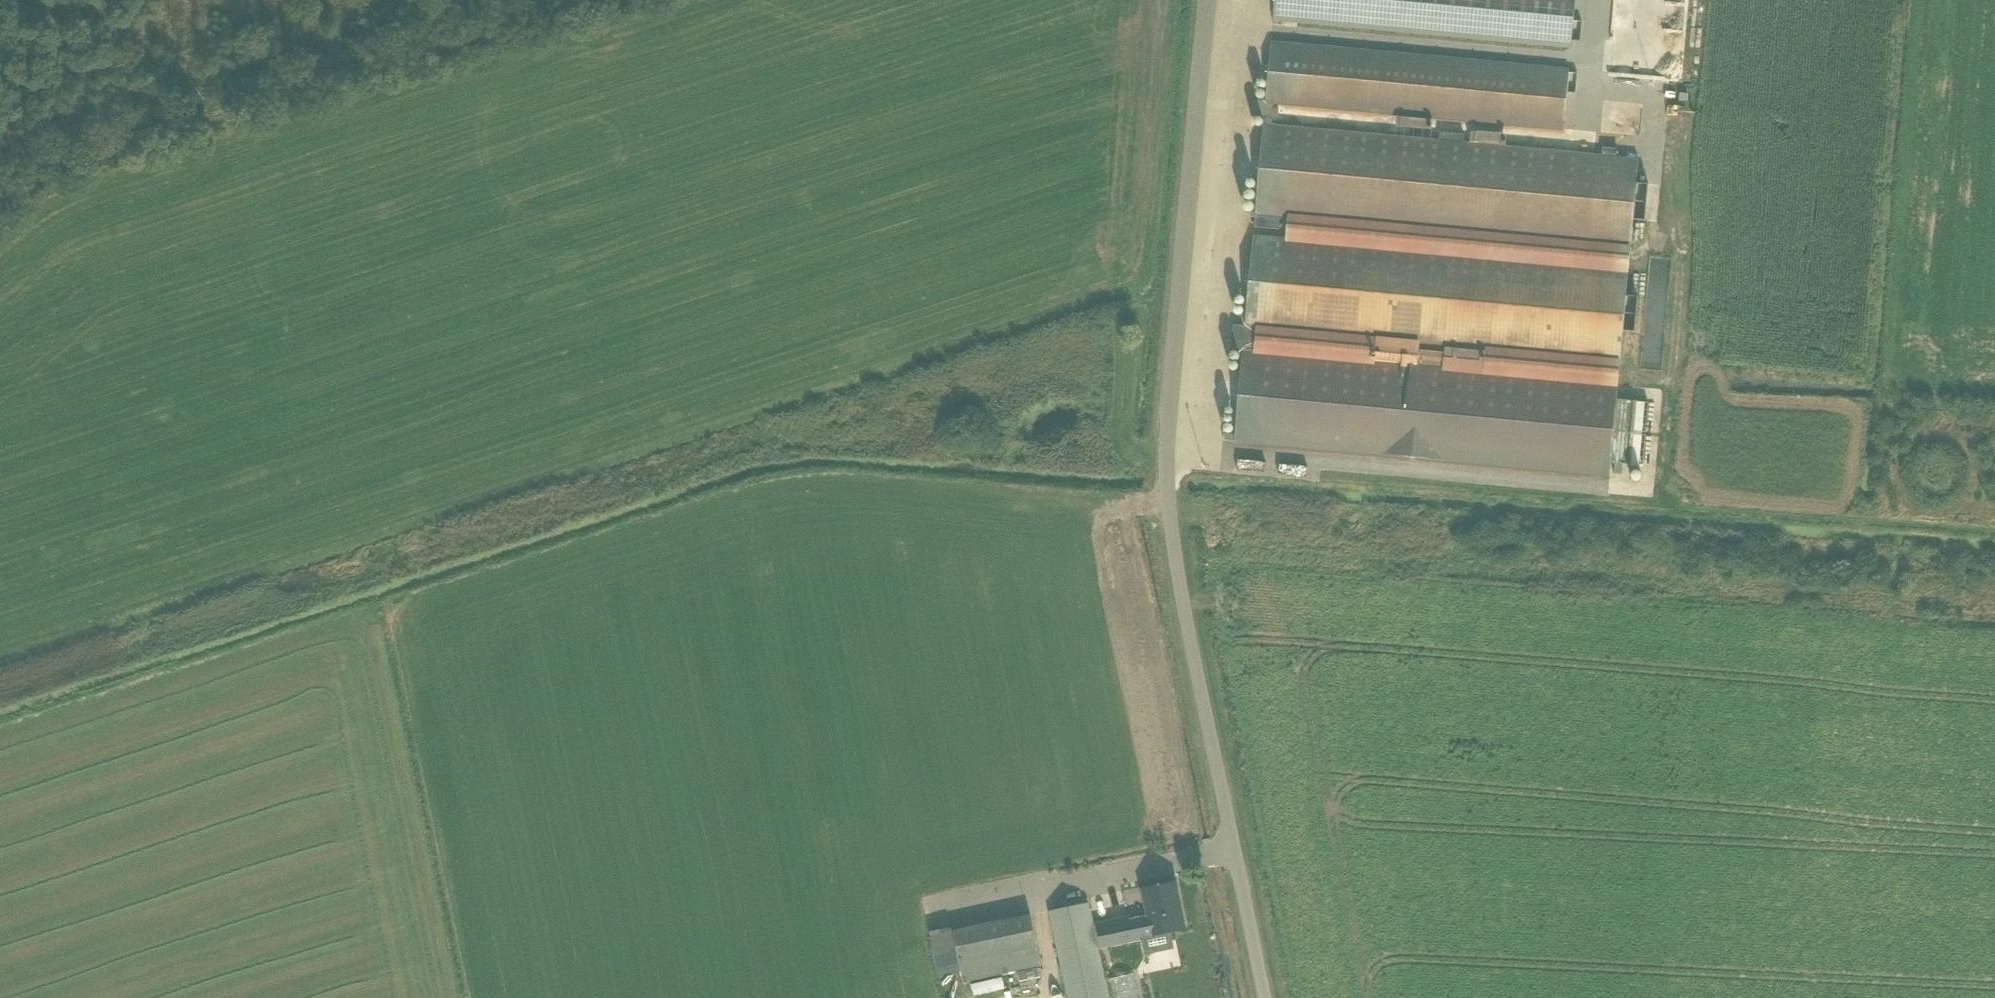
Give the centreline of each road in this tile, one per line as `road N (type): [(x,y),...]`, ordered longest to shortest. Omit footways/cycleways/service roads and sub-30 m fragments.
road 1 (unclassified): [(1257,997),(1163,533),(1160,471),(1204,0)]
road 2 (track): [(632,0),(139,147),(34,189),(0,215)]

